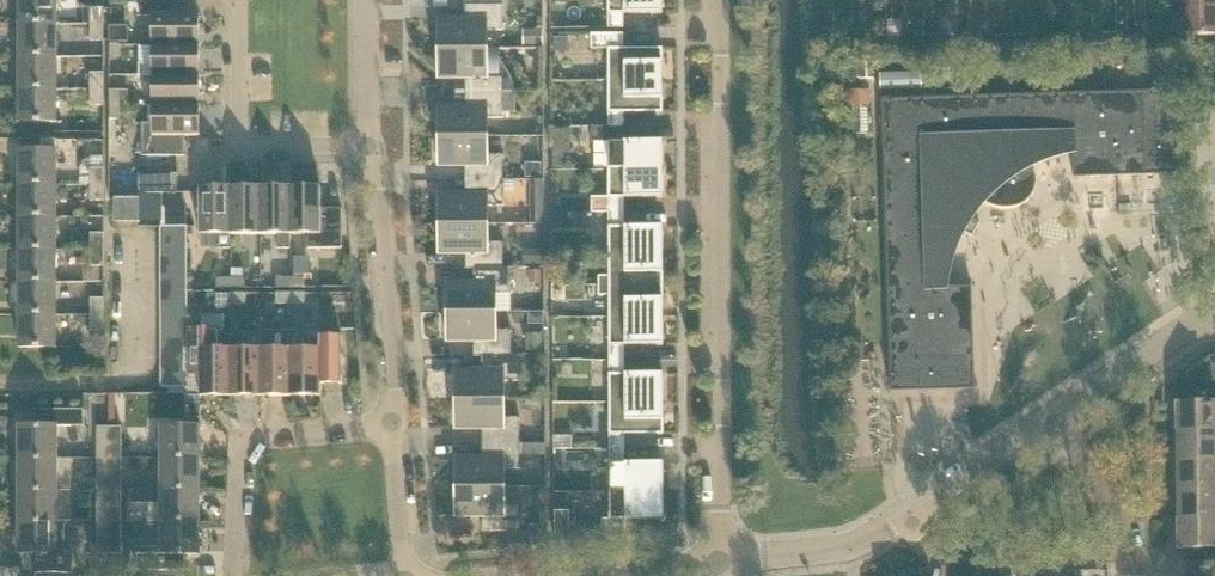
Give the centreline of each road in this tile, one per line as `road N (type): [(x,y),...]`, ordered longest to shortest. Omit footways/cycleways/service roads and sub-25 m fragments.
road 1 (residential): [(718,565),(716,0)]
road 2 (residential): [(232,575),(240,435),(393,423)]
road 3 (residential): [(393,423),(398,390),(382,195),(368,147)]
road 4 (residential): [(240,0),(241,145),(368,147)]
road 5 (residential): [(1131,553),(944,554),(911,518)]
road 6 (residential): [(1051,416),(1214,309)]
road 7 (residential): [(911,518),(1051,416)]
road 8 (residential): [(1131,553),(1118,517),(1051,416)]
road 9 (residential): [(405,575),(393,423)]
road 10 (residential): [(368,147),(368,0)]
road 11 (residential): [(718,565),(854,545)]
road 12 (residential): [(584,575),(718,565)]

